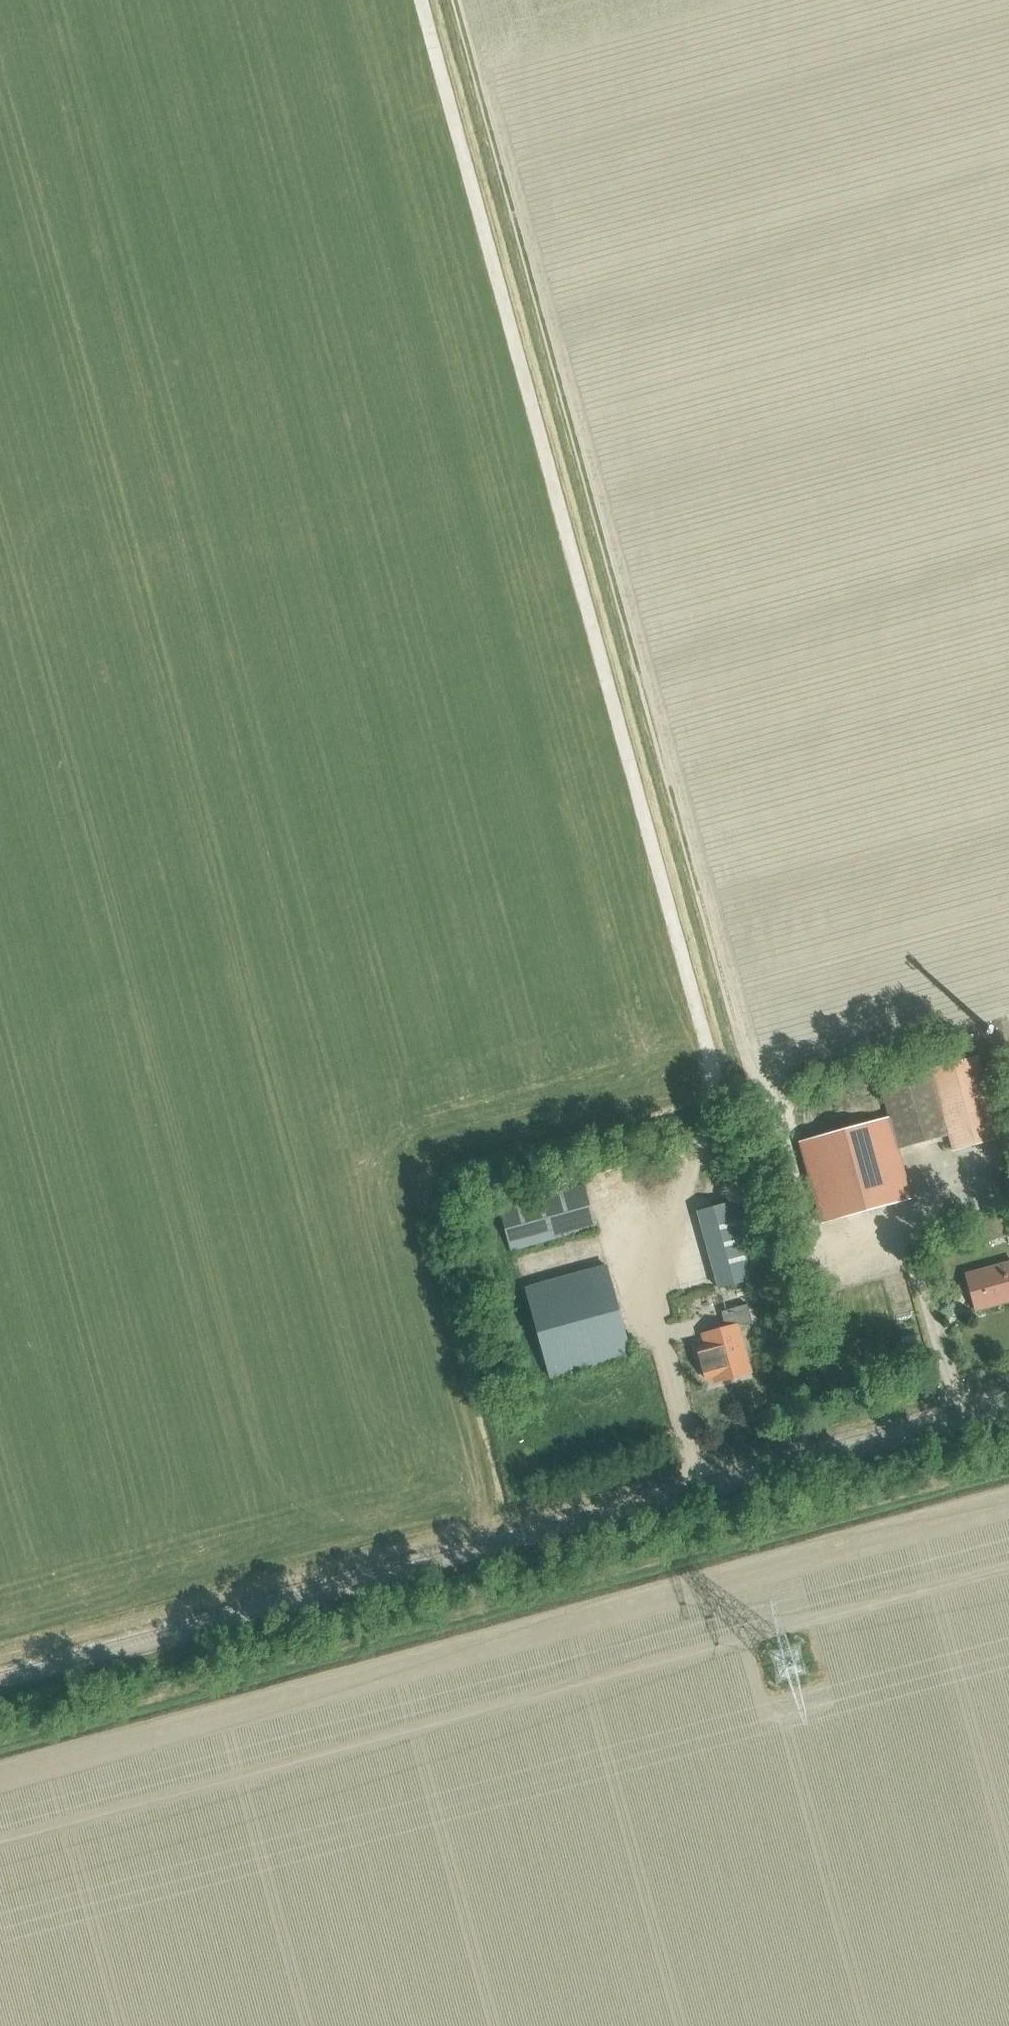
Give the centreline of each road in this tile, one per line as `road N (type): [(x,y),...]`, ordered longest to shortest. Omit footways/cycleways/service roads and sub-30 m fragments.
road 1 (unclassified): [(1008,1406),(0,1682)]

